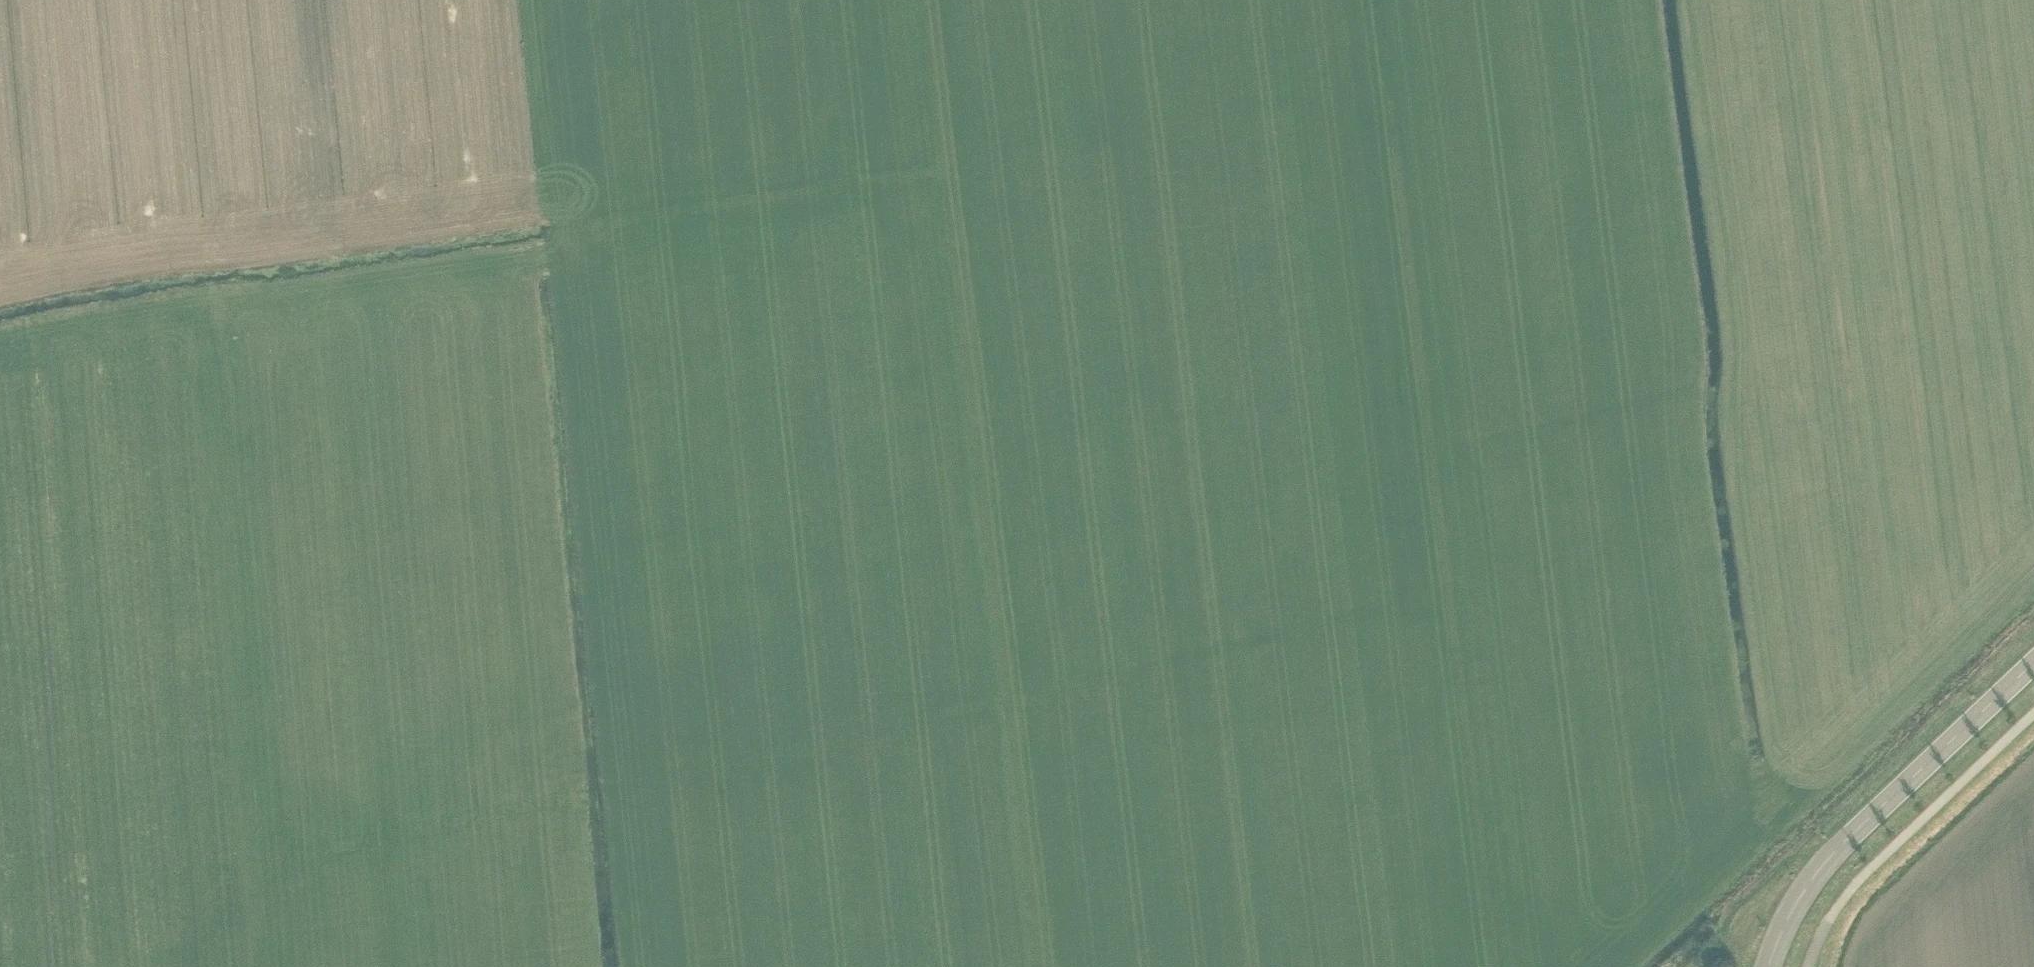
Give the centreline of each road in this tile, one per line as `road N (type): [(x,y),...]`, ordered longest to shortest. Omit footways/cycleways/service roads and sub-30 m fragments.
road 1 (tertiary): [(1762,966),(1807,883),(2033,663)]

